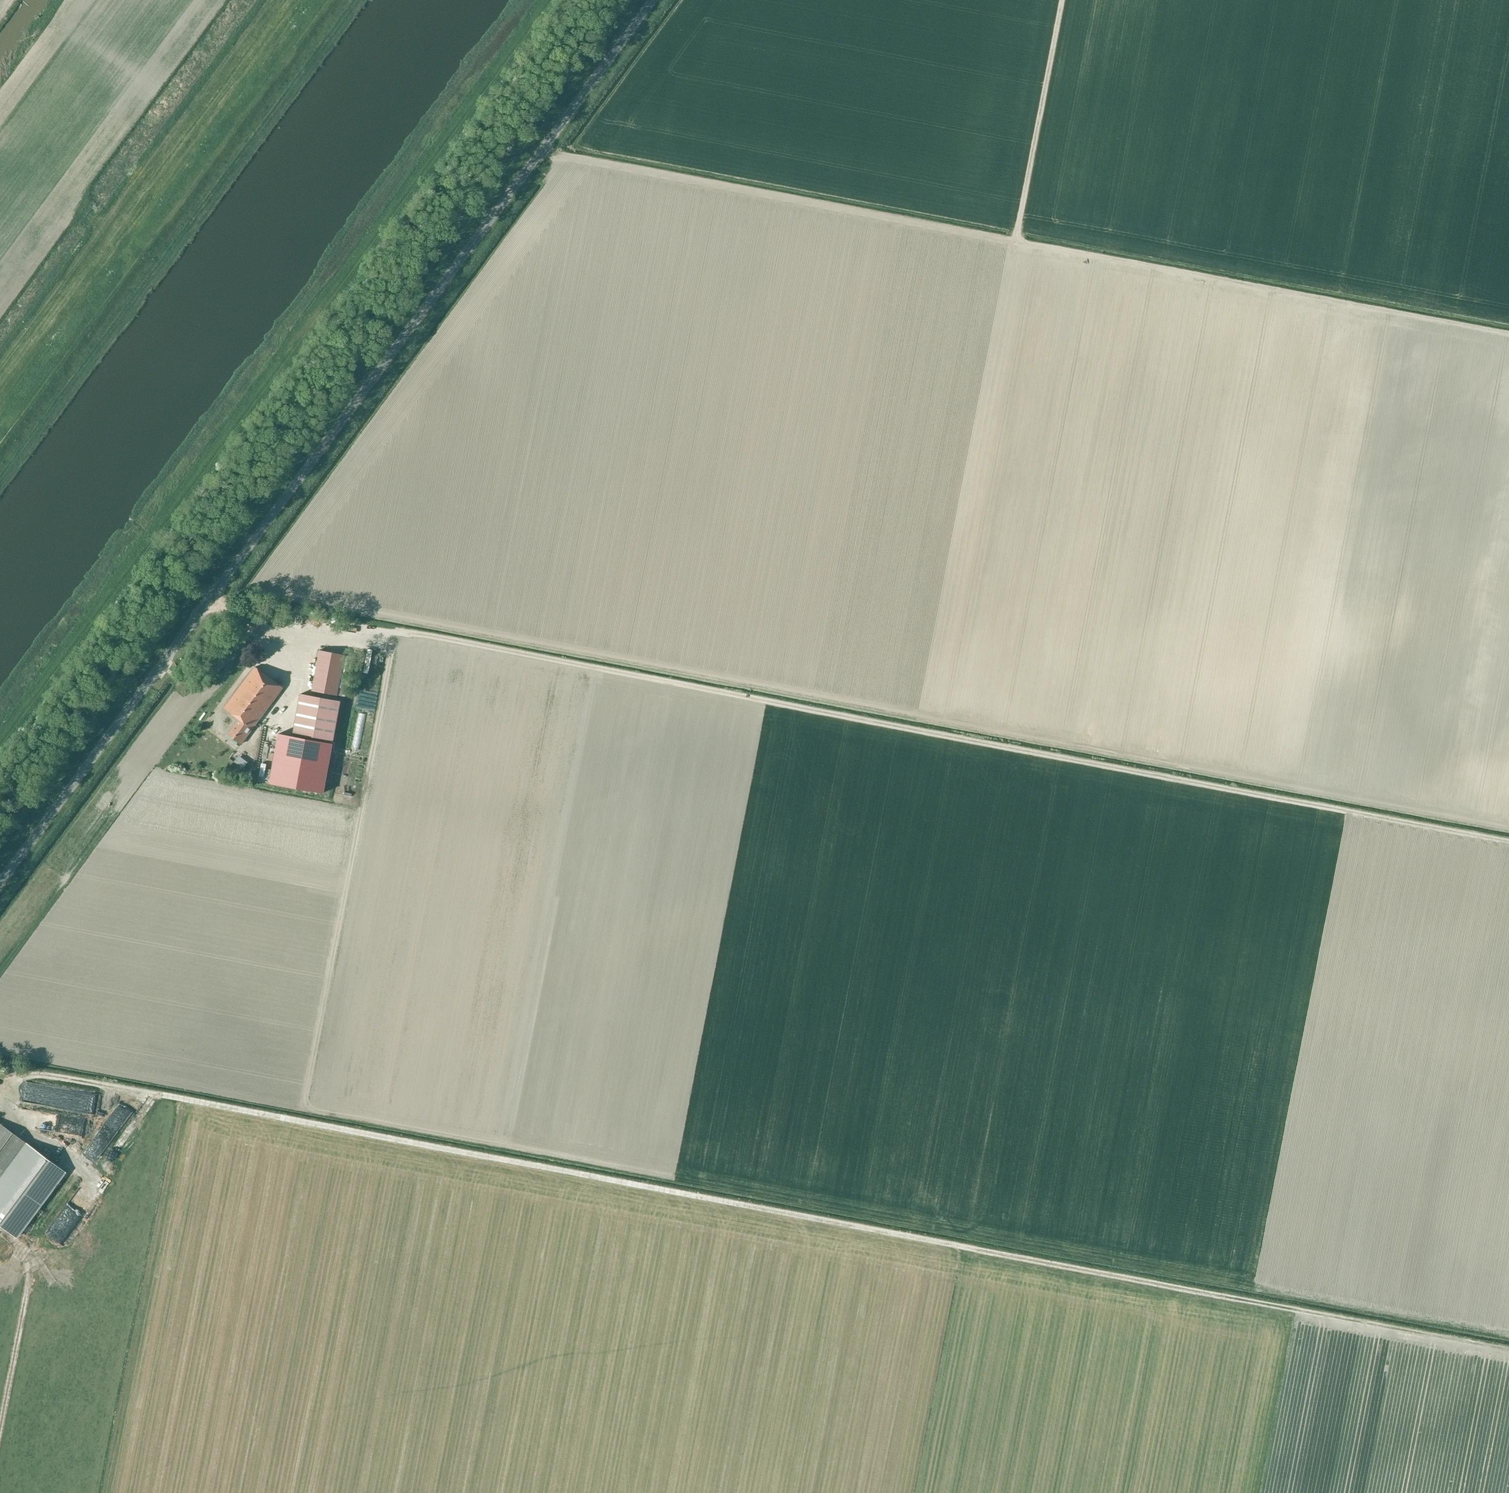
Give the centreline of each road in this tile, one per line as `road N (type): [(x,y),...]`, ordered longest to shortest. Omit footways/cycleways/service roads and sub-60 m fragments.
road 1 (unclassified): [(0,877),(652,0)]

